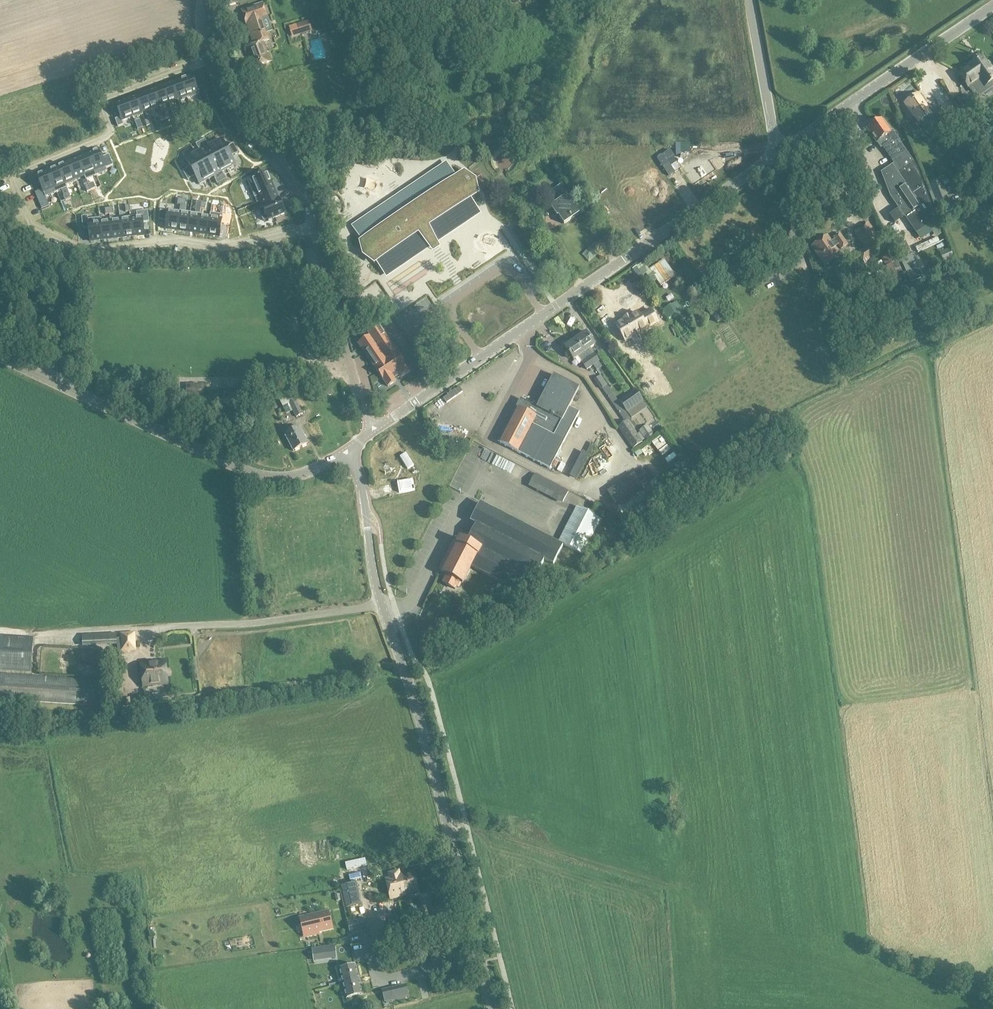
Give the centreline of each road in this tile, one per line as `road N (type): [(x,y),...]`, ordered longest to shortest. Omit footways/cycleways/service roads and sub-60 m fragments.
road 1 (residential): [(208,60),(109,96),(107,136),(13,180),(31,224),(88,250),(181,240),(229,248),(313,227)]
road 2 (unclassified): [(493,1008),(381,603),(349,450)]
road 3 (unclassified): [(371,432),(778,153)]
road 4 (unclassified): [(349,450),(292,477),(263,477),(0,358)]
road 5 (unclassified): [(778,153),(992,5)]
road 6 (unclassified): [(371,432),(313,227)]
road 7 (unclassified): [(313,227),(302,193),(238,122),(208,60)]
road 8 (unclassified): [(778,153),(750,0)]

